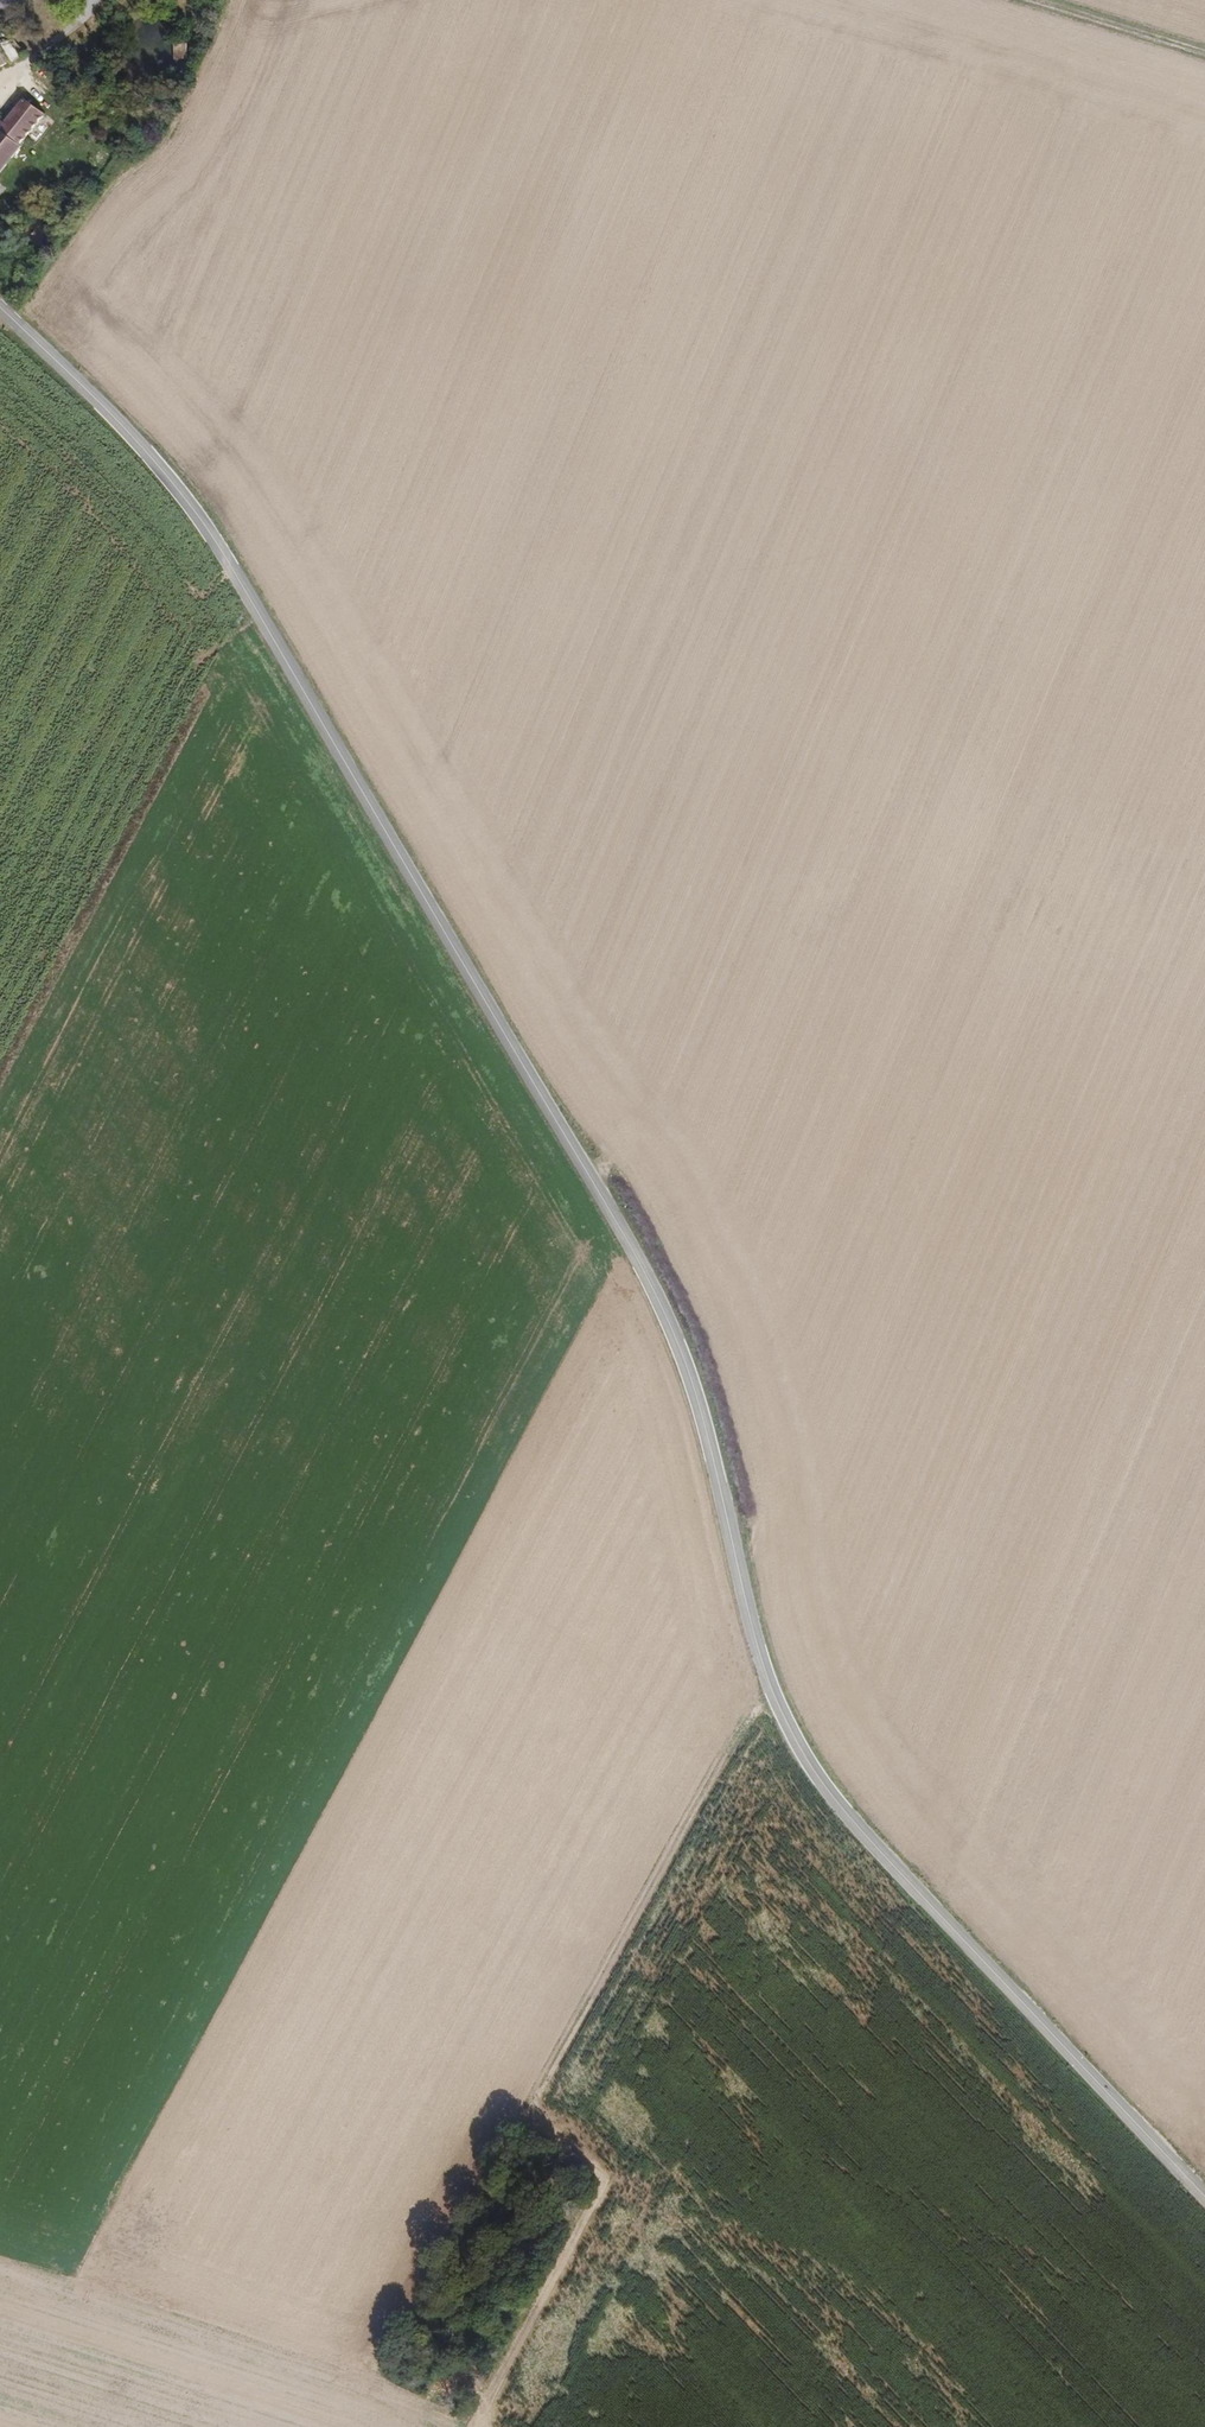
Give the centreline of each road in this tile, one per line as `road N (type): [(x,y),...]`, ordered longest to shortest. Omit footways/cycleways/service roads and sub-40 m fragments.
road 1 (tertiary): [(1204,2203),(837,1810),(803,1761),(769,1697),(693,1401),(628,1247),(221,556),(167,478),(0,312)]
road 2 (track): [(1028,0),(1204,55)]

